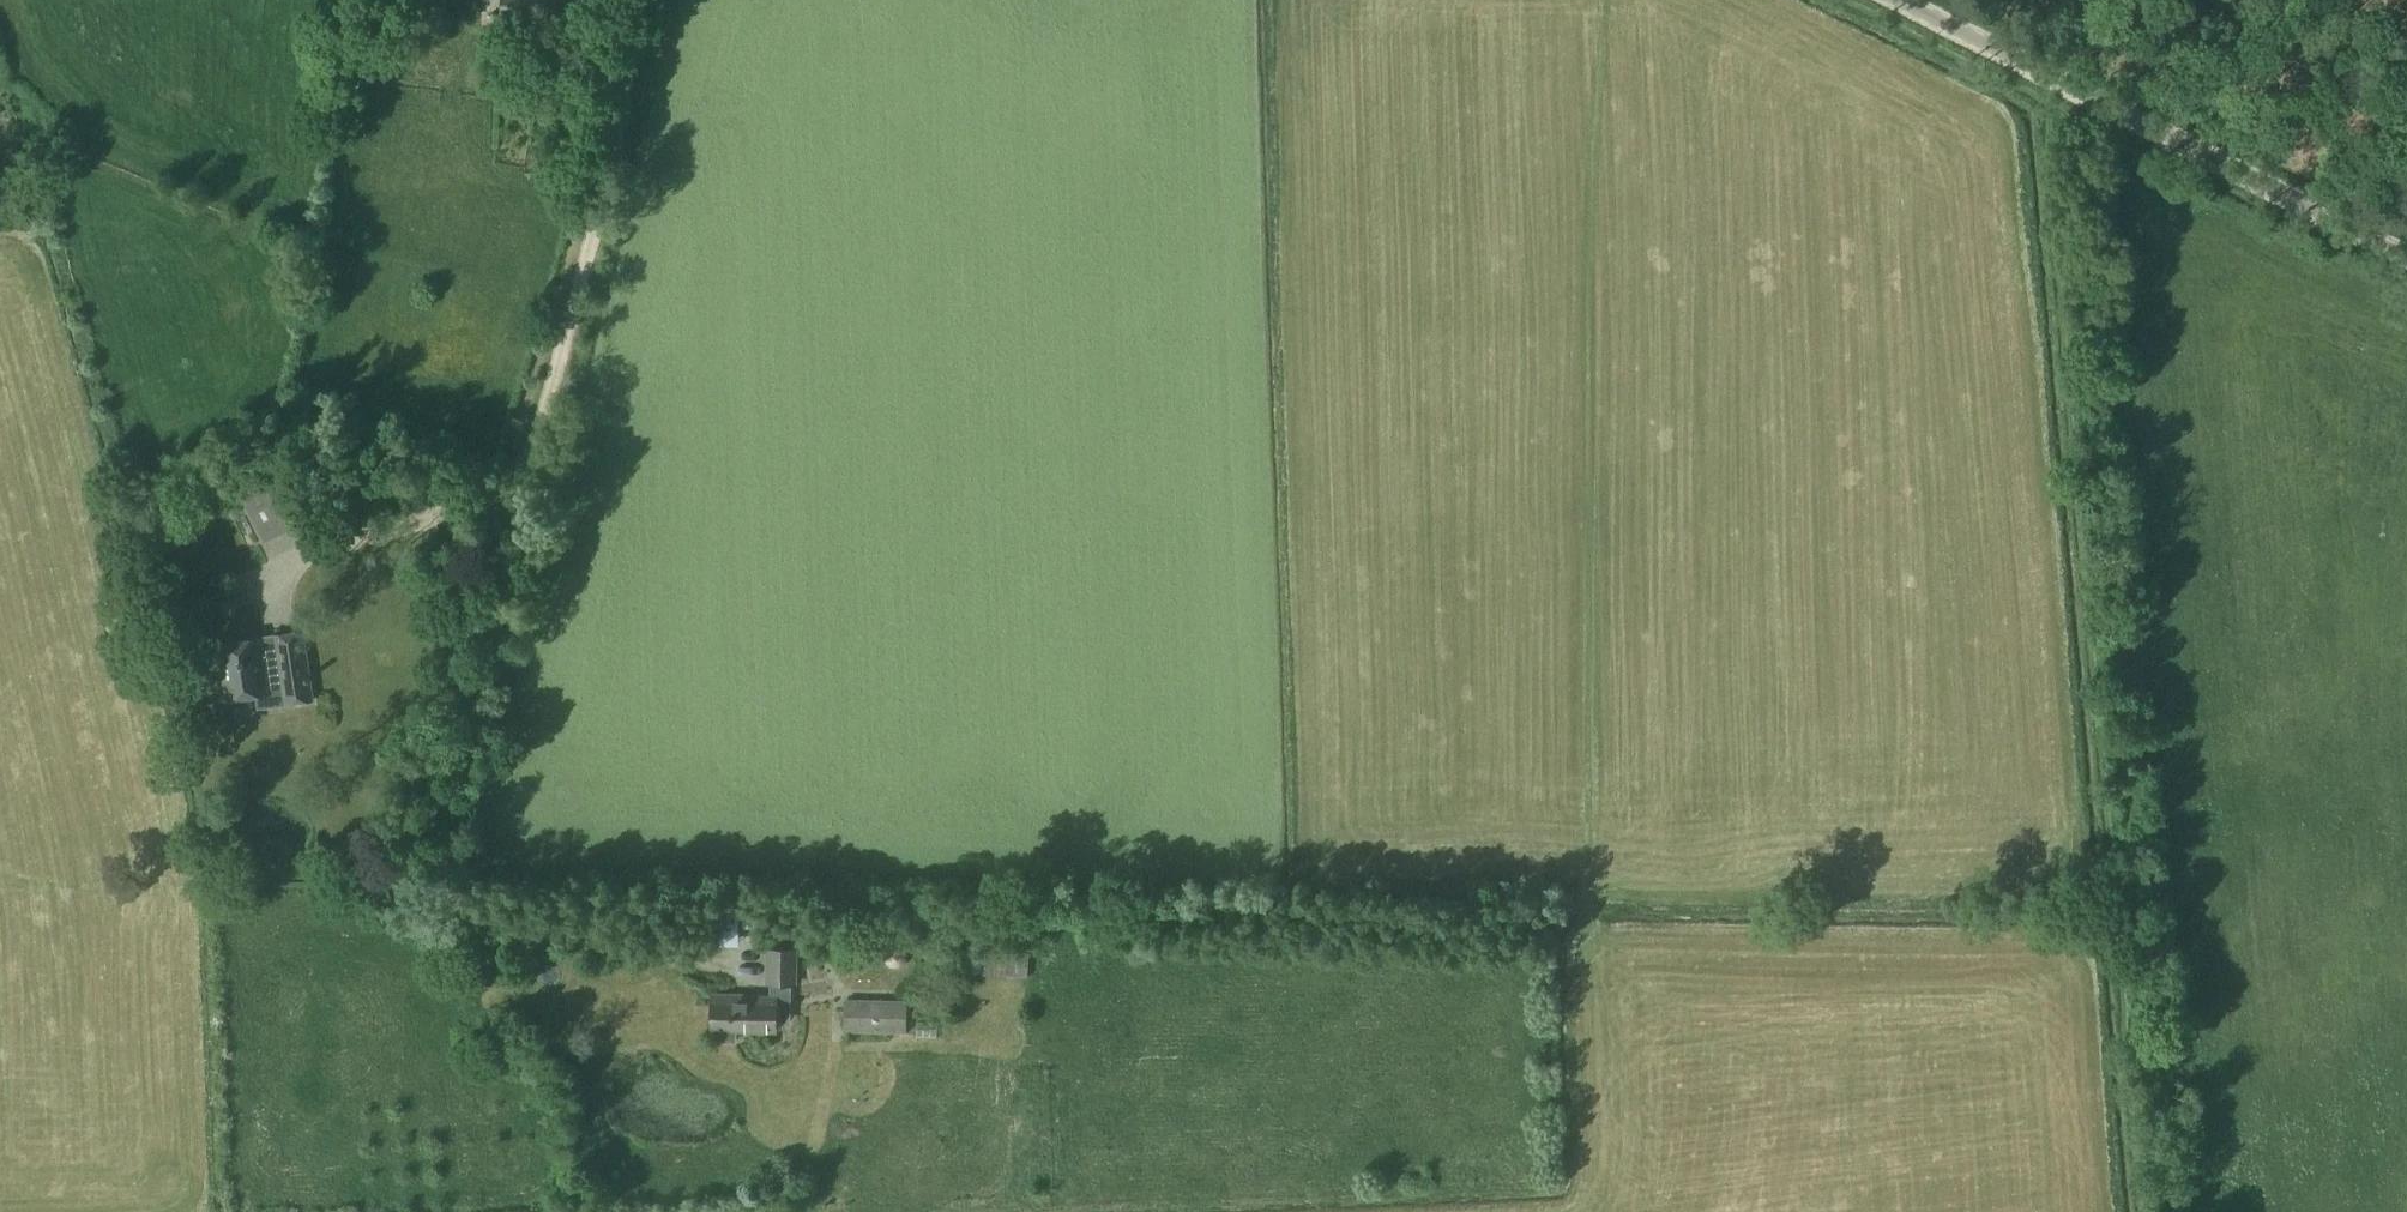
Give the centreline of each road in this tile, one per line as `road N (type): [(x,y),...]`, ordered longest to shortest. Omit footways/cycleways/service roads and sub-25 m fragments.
road 1 (tertiary): [(2406,257),(1898,0)]

